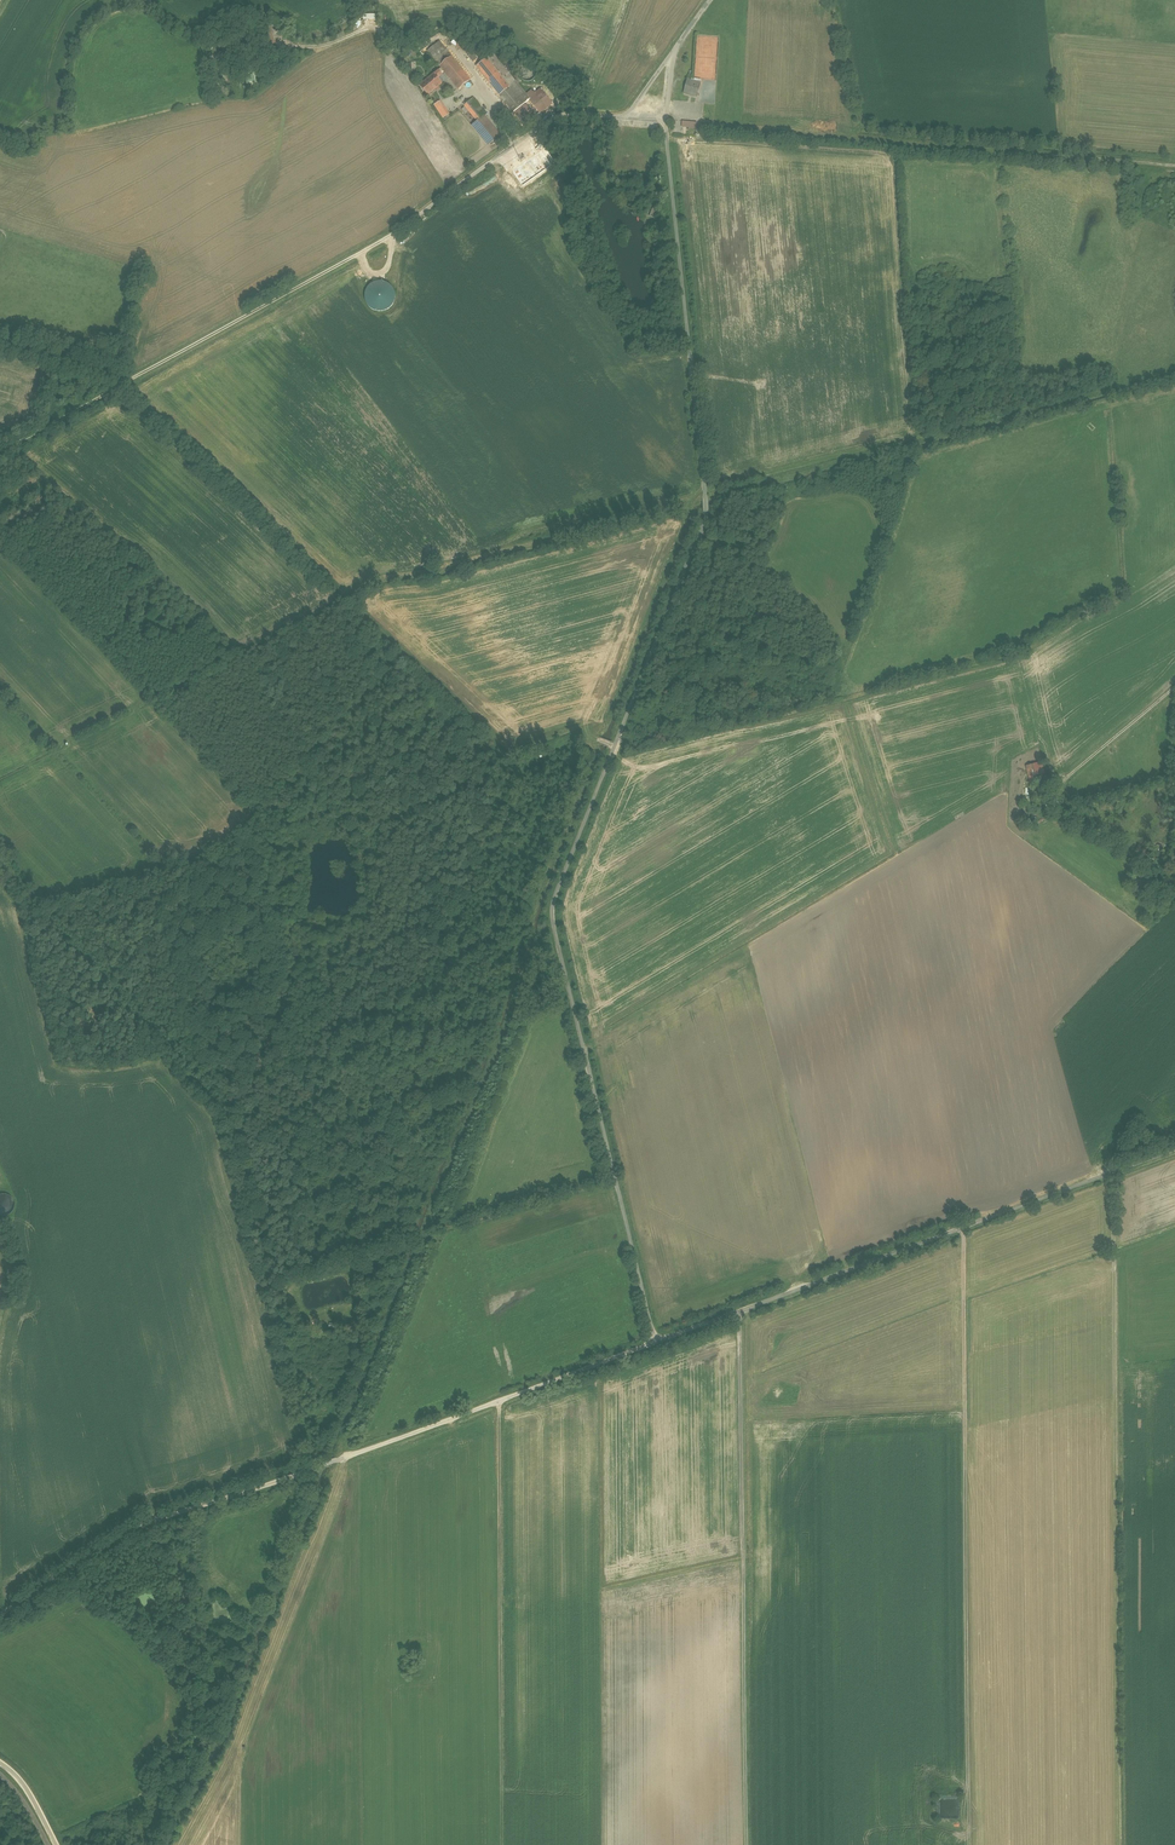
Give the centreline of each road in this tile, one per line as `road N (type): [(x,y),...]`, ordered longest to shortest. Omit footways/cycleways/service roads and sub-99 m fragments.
road 1 (unclassified): [(656,1343),(551,907),(706,517),(665,122)]
road 2 (track): [(0,1617),(131,1530),(656,1343)]
road 3 (track): [(1114,1173),(1120,1844)]
road 4 (track): [(965,1228),(969,1844)]
road 5 (unclassified): [(656,1343),(1174,1150)]
road 6 (track): [(738,1313),(748,1844)]
road 7 (track): [(398,230),(0,451)]
road 8 (track): [(499,1402),(502,1795)]
road 9 (unclassified): [(625,119),(561,113),(398,230)]
road 10 (track): [(1174,688),(1012,823)]
road 11 (track): [(312,1469),(361,1351),(360,1331)]
road 12 (track): [(0,341),(132,379)]
road 13 (track): [(615,746),(573,742),(532,761),(503,748)]
road 14 (track): [(389,49),(372,28),(319,47),(286,46)]

